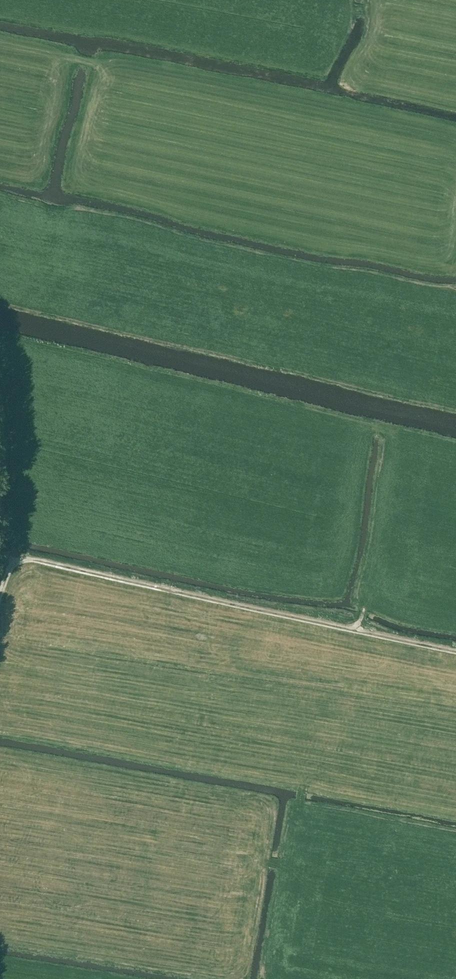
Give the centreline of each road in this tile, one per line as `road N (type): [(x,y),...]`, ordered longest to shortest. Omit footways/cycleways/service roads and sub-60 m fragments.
road 1 (track): [(455,648),(17,553),(0,583)]

